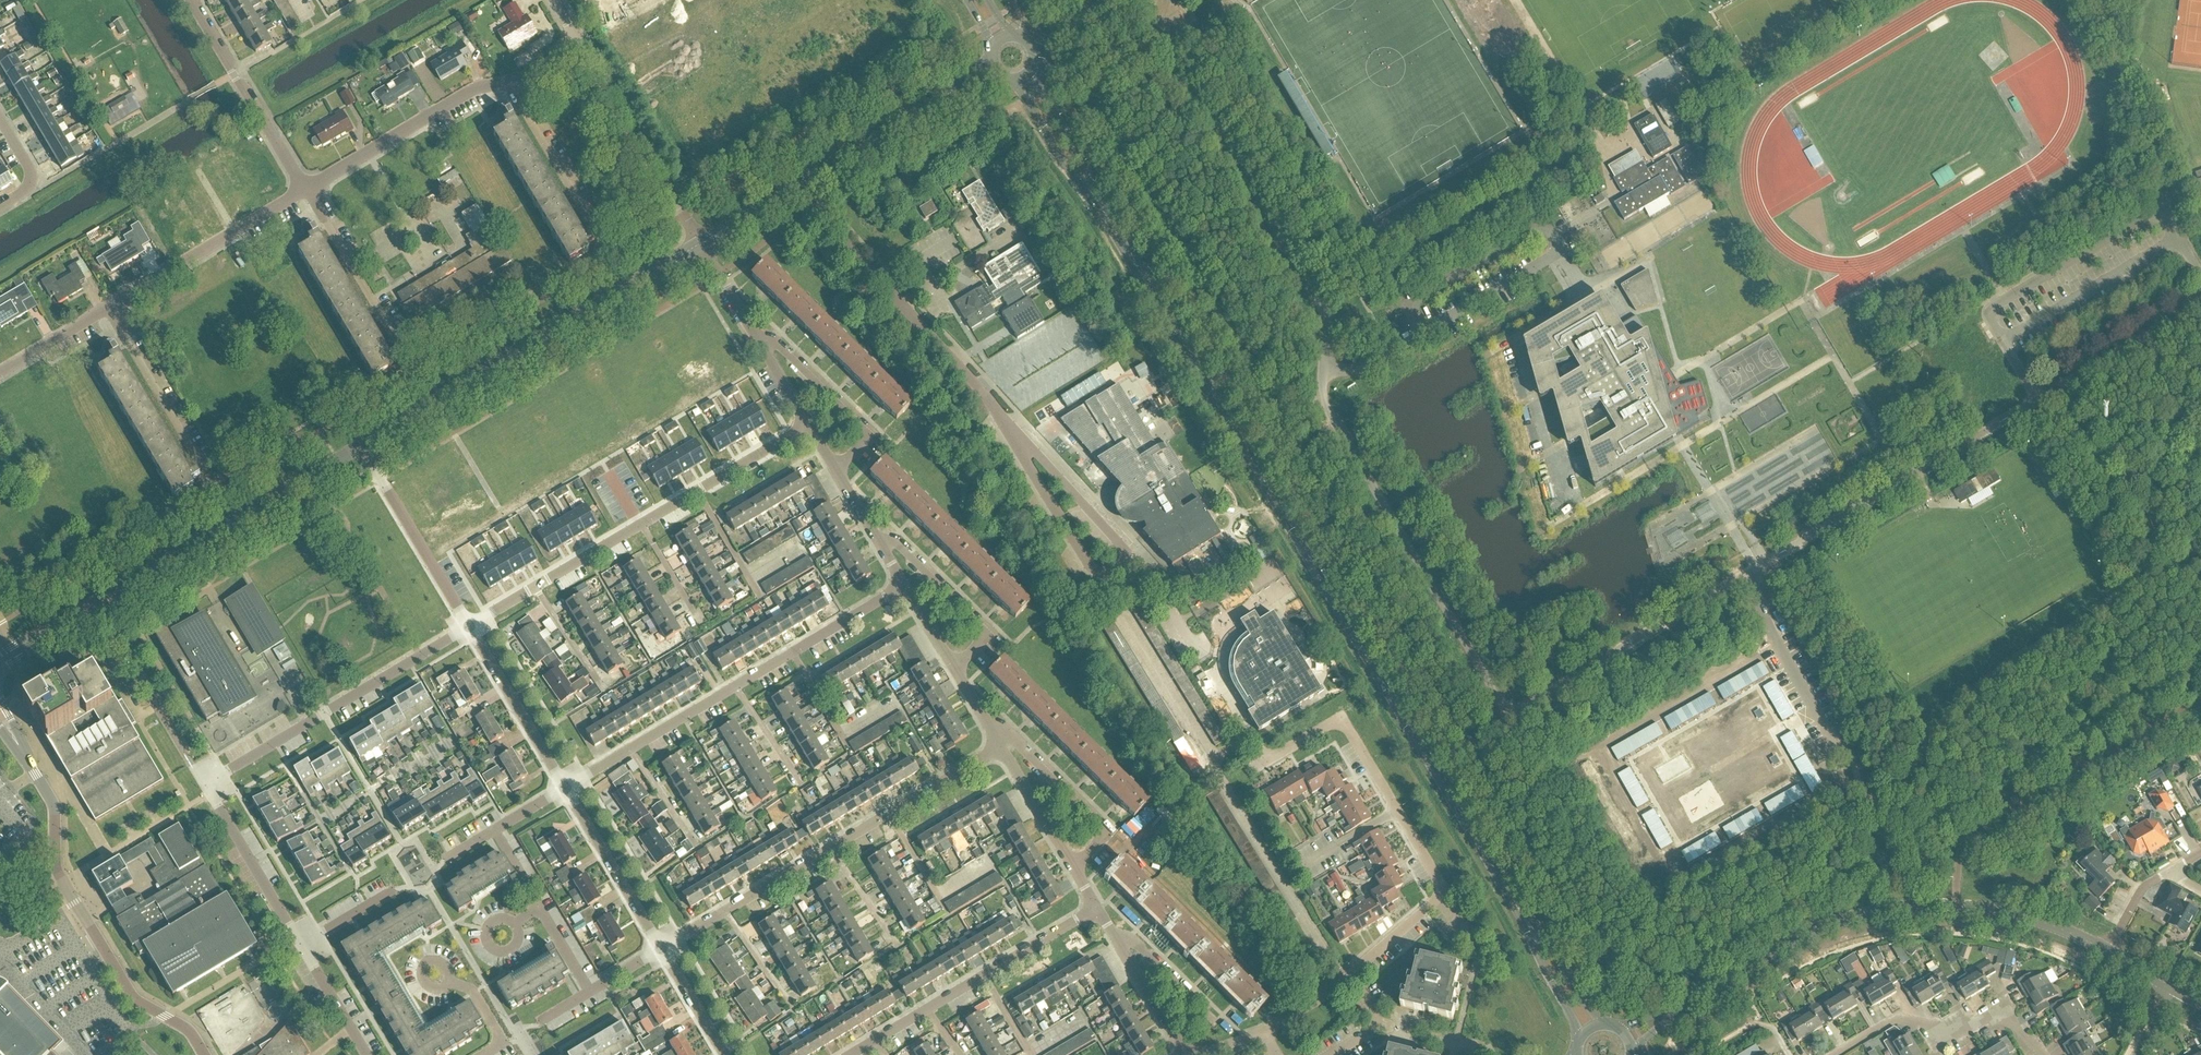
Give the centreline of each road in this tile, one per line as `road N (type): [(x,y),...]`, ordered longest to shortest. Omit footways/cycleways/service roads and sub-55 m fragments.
road 1 (secondary): [(1523,915),(1094,198)]
road 2 (residential): [(1264,1034),(1351,975),(1428,912),(1442,890),(1341,720),(1270,762),(1259,758),(1124,554)]
road 3 (residential): [(1747,575),(1532,702),(1506,706),(1320,397),(1322,370)]
road 4 (tertiary): [(1685,1005),(1804,937),(1921,907),(2038,923),(2105,955)]
road 5 (residential): [(1322,370),(1321,311),(1136,0)]
road 6 (tertiary): [(205,1054),(191,1031),(135,1001),(77,905),(57,870),(55,808),(0,715)]
road 7 (unclassified): [(1862,803),(1906,770),(1975,679),(2089,618),(2170,540)]
road 8 (tertiary): [(363,447),(700,243)]
road 9 (residential): [(2058,391),(1747,575)]
road 10 (residential): [(1015,435),(801,185)]
road 11 (residential): [(634,749),(902,587)]
road 12 (tertiary): [(98,603),(363,447)]
road 13 (residential): [(206,785),(468,628)]
road 14 (residential): [(1862,803),(1843,737),(1747,575)]
road 15 (residential): [(2043,1054),(2021,1042),(2005,1011),(1950,1037),(1897,1021),(1835,1054)]
road 16 (residential): [(105,313),(307,191)]
road 17 (residential): [(307,191),(470,94),(511,88)]
road 18 (unclassified): [(700,243),(581,47)]
road 19 (residential): [(307,191),(190,0)]
road 20 (residential): [(808,426),(700,243)]
road 21 (residential): [(206,785),(98,603)]
road 22 (residential): [(363,447),(468,628)]
road 23 (residential): [(1124,554),(1114,576),(1087,564),(1015,435)]
road 24 (residential): [(831,850),(1000,747)]
road 25 (unclassified): [(1414,338),(1422,295),(1532,230),(1557,233)]
road 26 (residential): [(926,1008),(1094,907)]
road 27 (residential): [(642,525),(808,426)]
road 28 (residential): [(566,790),(468,628)]
road 29 (unclassified): [(2170,540),(2109,478),(2058,391)]
road 30 (residential): [(1000,747),(902,587)]
road 31 (residential): [(662,950),(566,790)]
road 32 (residential): [(401,352),(307,191)]
road 33 (residential): [(902,587),(808,426)]
road 34 (residential): [(299,946),(206,785)]
road 35 (residential): [(1094,907),(1000,747)]
road 36 (unclassified): [(1414,338),(1549,257),(1557,233)]
road 37 (residential): [(194,464),(105,313)]
road 38 (residential): [(1184,1054),(1094,907)]
road 39 (residential): [(511,88),(597,235)]
road 40 (residential): [(2200,305),(2058,391)]
road 41 (residential): [(1124,554),(1015,435)]
road 42 (tertiary): [(801,185),(929,111)]
road 43 (secondary): [(1094,198),(1090,175),(1031,69)]
road 44 (secondary): [(1016,80),(1074,181),(1094,198)]
road 45 (secondary): [(1608,1023),(1589,1009),(1523,915)]
road 46 (secondary): [(1523,915),(1582,1037)]
road 47 (residential): [(606,695),(538,585)]
road 48 (residential): [(367,1054),(299,946)]
road 49 (residential): [(84,1054),(0,960)]
road 50 (residential): [(0,375),(105,313)]
road 51 (residential): [(725,1054),(662,950)]
road 52 (residential): [(728,913),(831,850)]

